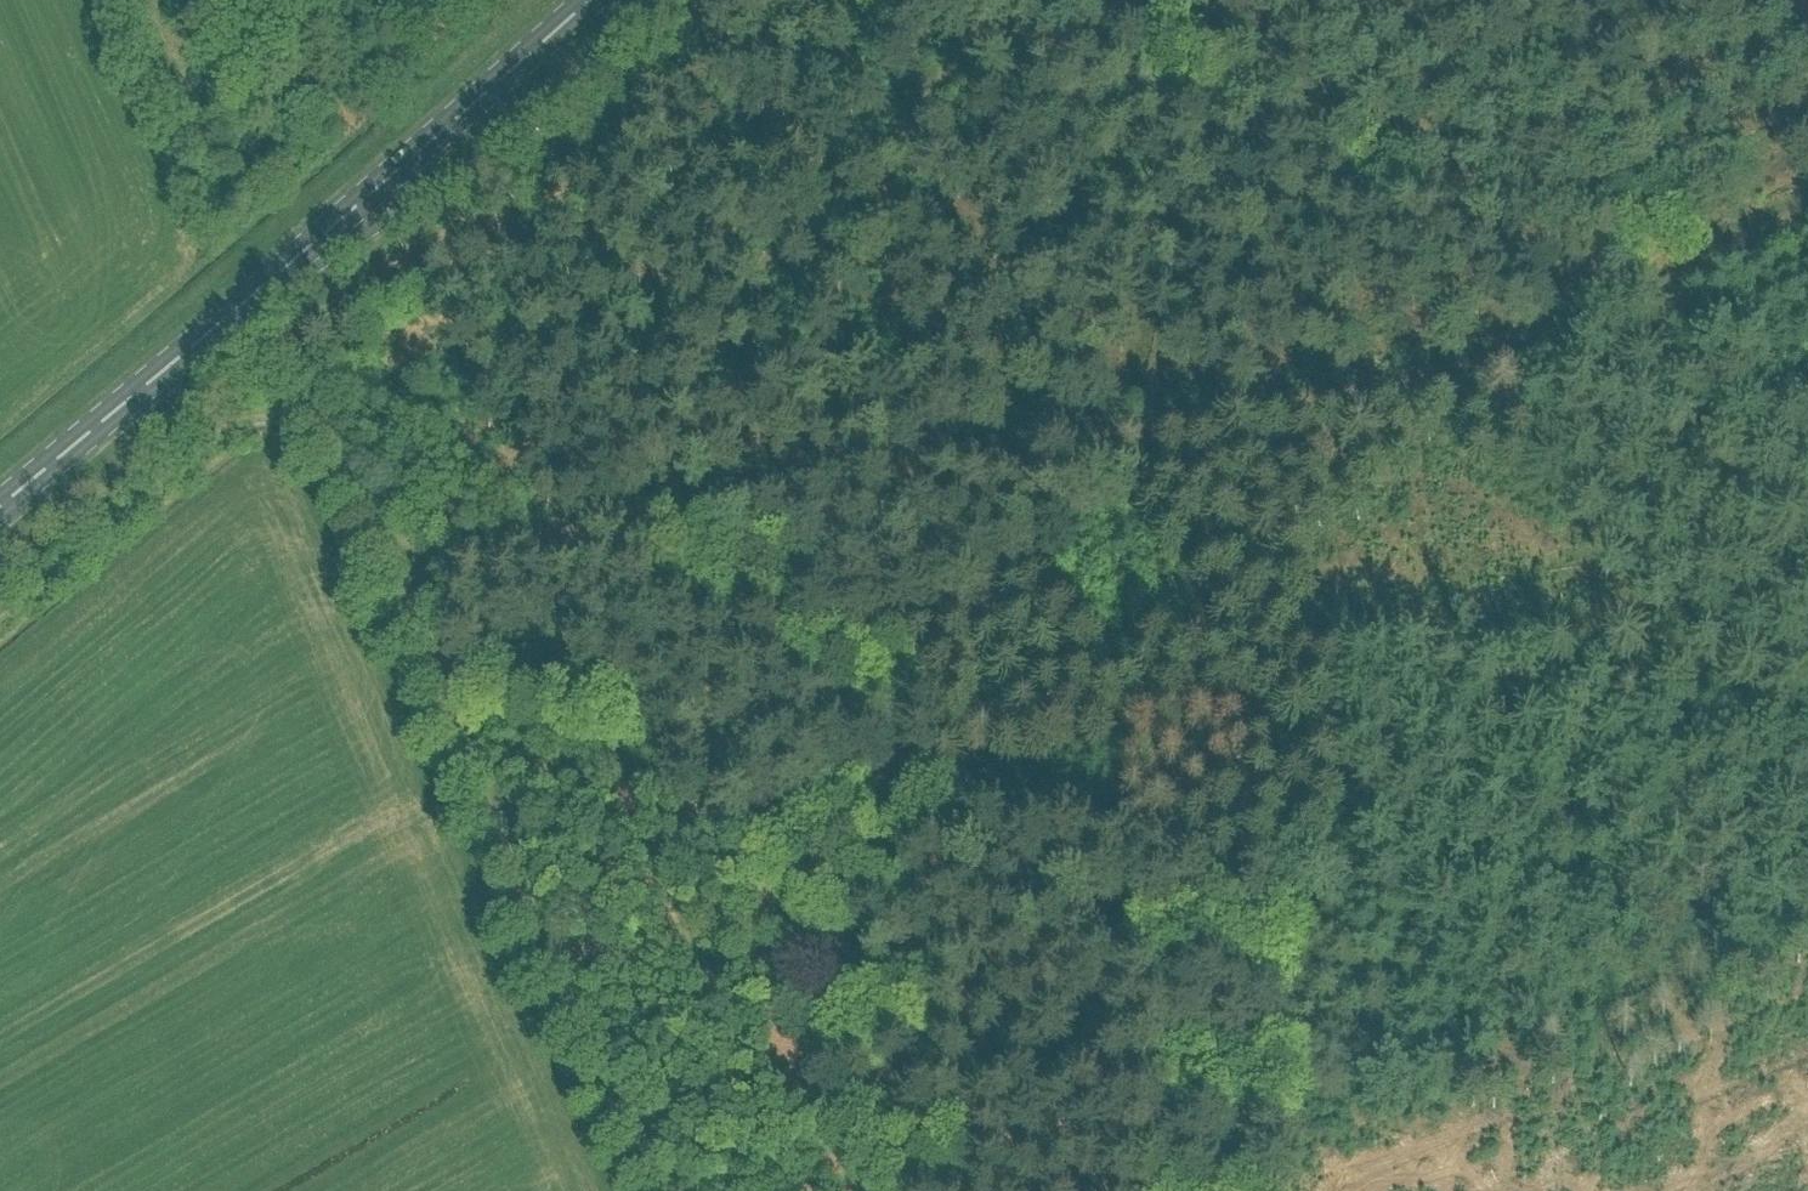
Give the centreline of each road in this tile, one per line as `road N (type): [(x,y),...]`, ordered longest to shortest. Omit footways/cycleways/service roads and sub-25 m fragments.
road 1 (track): [(0,624),(227,431),(250,422),(299,422),(331,447),(391,564),(899,467),(1425,379),(1669,284),(1807,211)]
road 2 (track): [(987,0),(879,113),(495,467),(437,555)]
road 3 (primary): [(592,0),(0,505)]
road 4 (track): [(391,564),(663,1190)]
road 5 (track): [(241,194),(155,0)]

